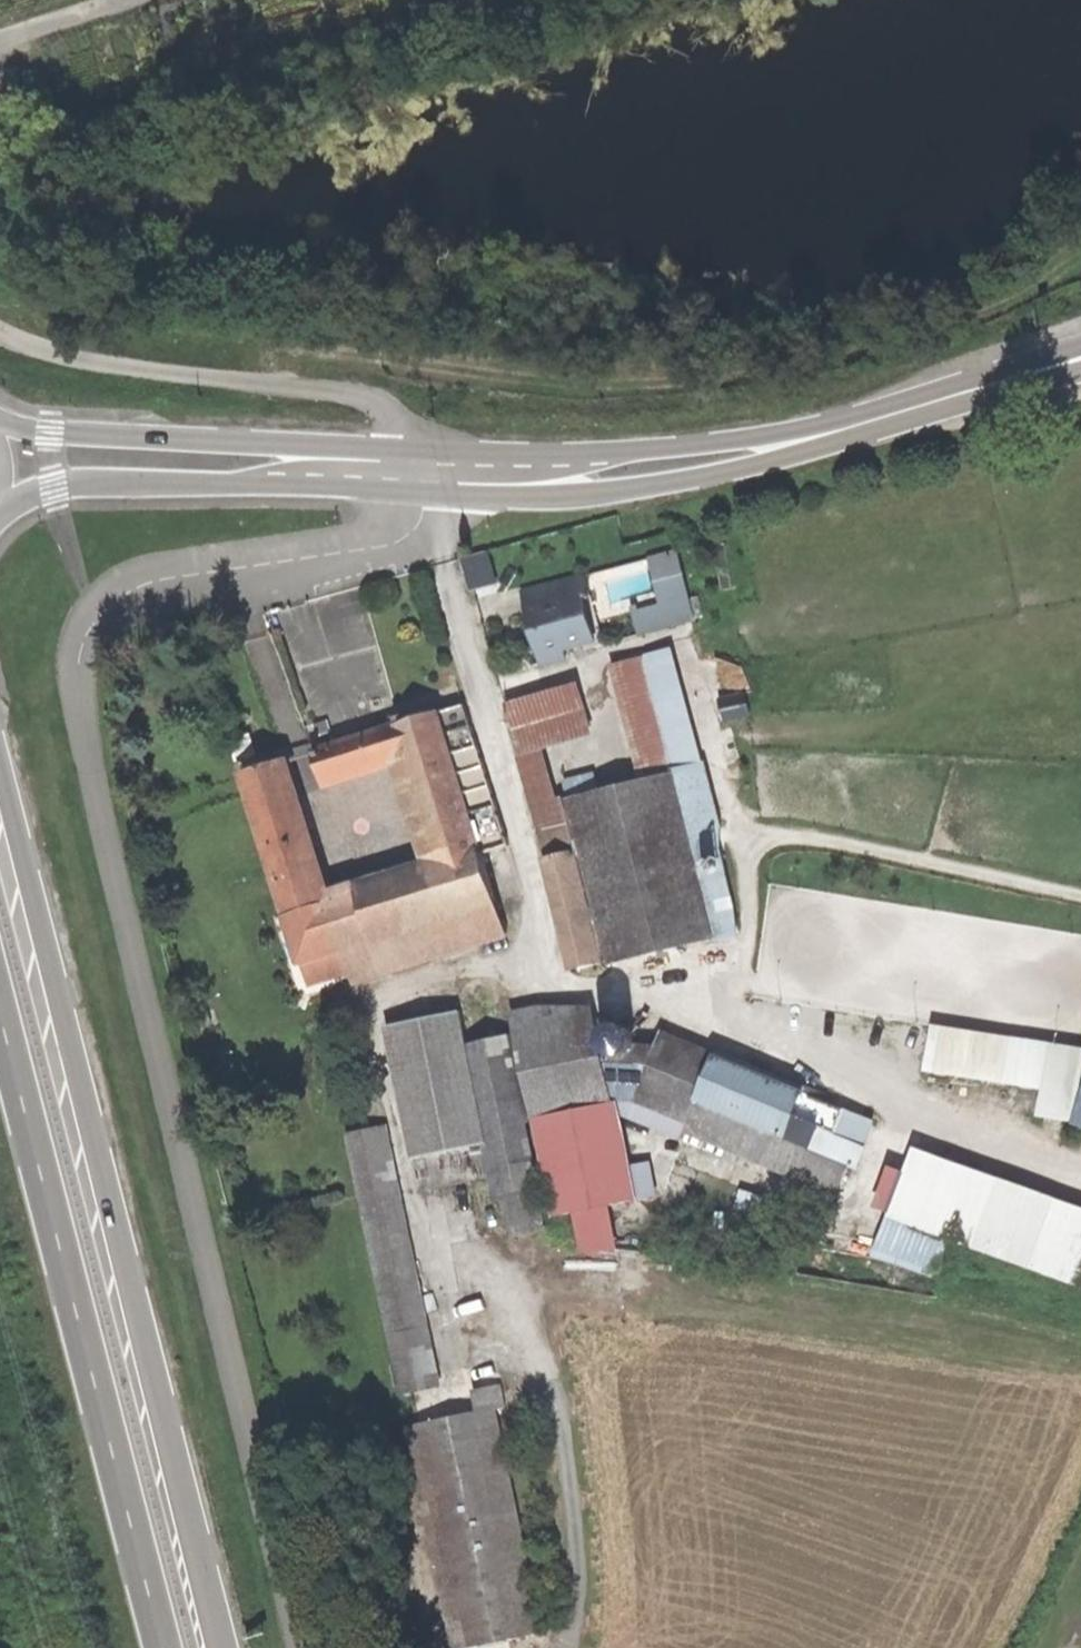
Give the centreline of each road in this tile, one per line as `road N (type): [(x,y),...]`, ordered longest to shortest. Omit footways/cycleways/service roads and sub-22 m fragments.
road 1 (unclassified): [(425,472),(417,528),(401,541),(135,587),(91,625),(77,665),(204,1258),(303,1647)]
road 2 (primary): [(224,1647),(0,751)]
road 3 (primary): [(0,1009),(164,1647)]
road 4 (tertiary): [(0,507),(55,486),(404,472)]
road 5 (tertiary): [(404,472),(273,445),(0,426)]
road 6 (tertiary): [(518,472),(562,489),(664,483),(736,470),(820,436)]
road 7 (tertiary): [(820,436),(518,472)]
road 8 (tertiary): [(1080,360),(820,436)]

